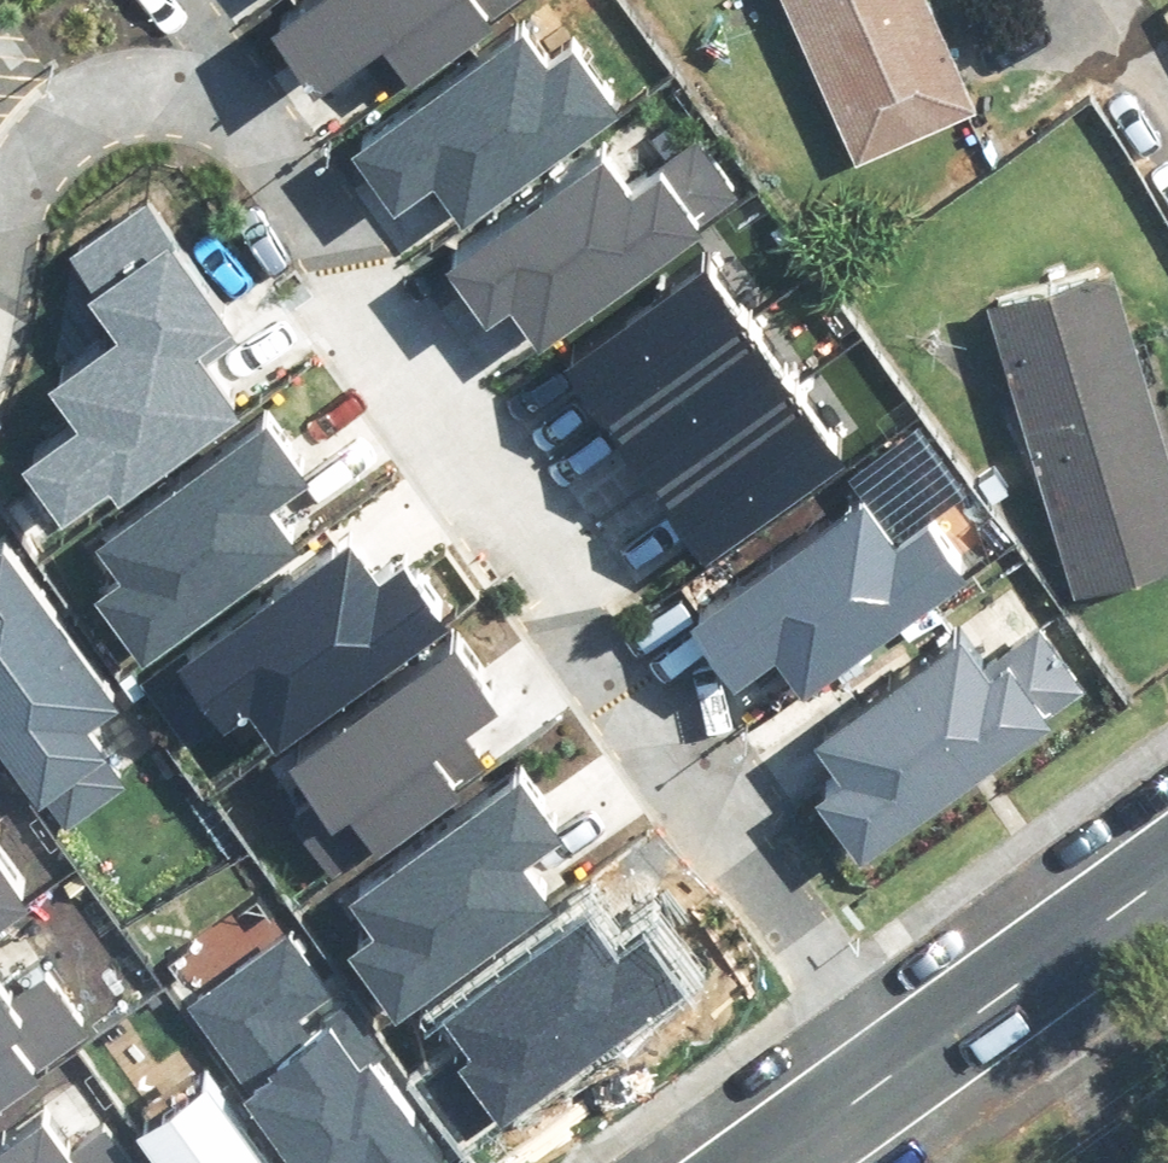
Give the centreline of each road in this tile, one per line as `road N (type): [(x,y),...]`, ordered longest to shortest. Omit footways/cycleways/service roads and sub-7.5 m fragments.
road 1 (residential): [(0,281),(28,177),(58,129),(83,107),(113,94),(187,99),(254,140),(305,191),(694,799),(898,1069)]
road 2 (residential): [(898,1069),(1167,876)]
road 3 (residential): [(770,1162),(898,1069)]

